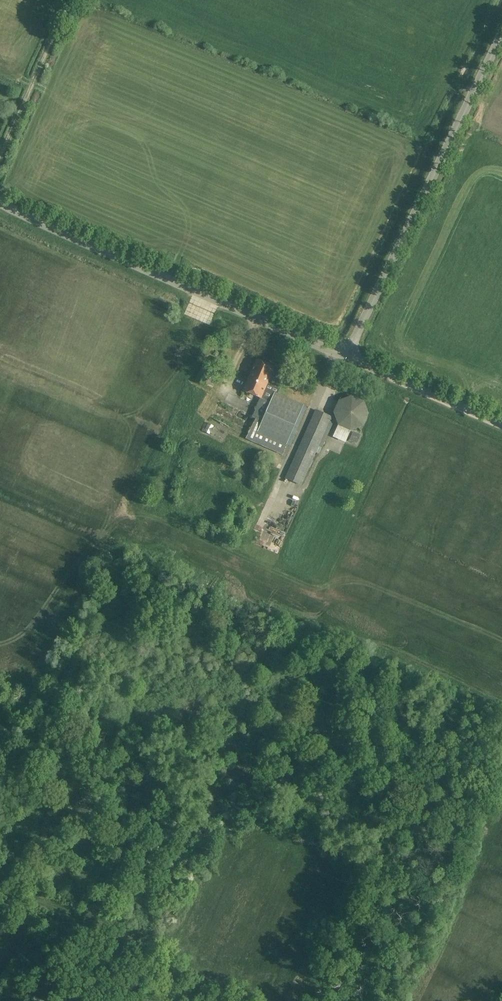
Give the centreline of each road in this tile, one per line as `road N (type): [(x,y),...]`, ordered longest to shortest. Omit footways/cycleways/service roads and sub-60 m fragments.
road 1 (unclassified): [(347,358),(0,201)]
road 2 (unclassified): [(347,358),(501,38)]
road 3 (unclassified): [(501,428),(347,358)]

